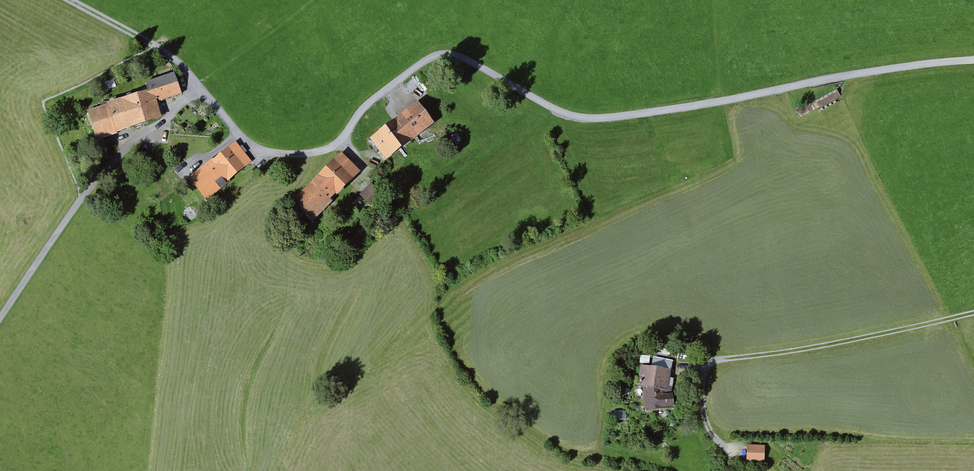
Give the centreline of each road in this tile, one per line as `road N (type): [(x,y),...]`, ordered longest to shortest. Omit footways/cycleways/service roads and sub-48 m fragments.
road 1 (unclassified): [(973,59),(584,119),(439,56),(371,105),(335,146),(285,154),(244,139),(198,85),(83,198),(0,321)]
road 2 (track): [(715,361),(973,312)]

